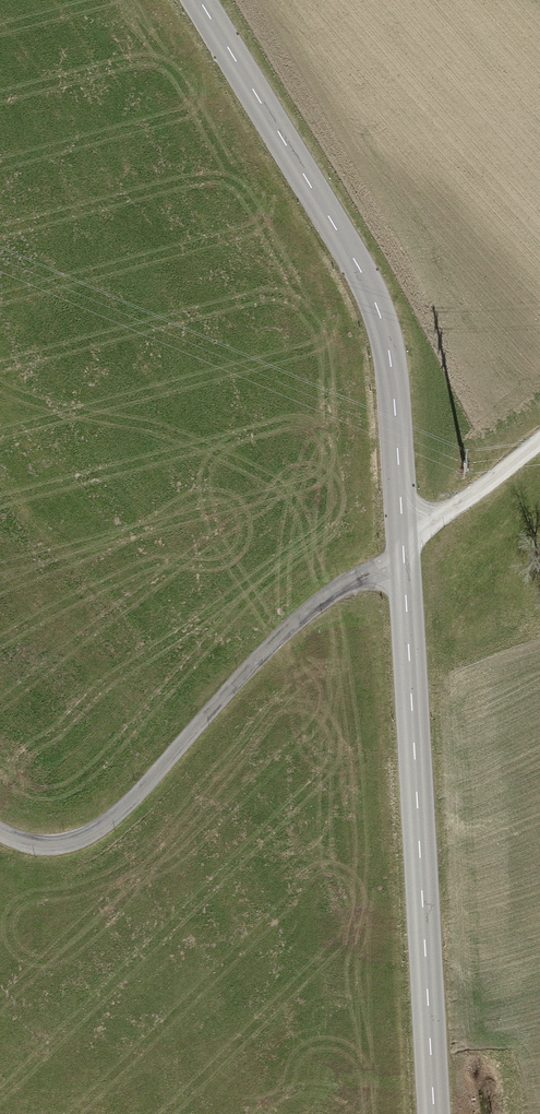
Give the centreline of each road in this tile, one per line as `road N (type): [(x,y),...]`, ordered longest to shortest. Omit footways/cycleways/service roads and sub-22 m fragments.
road 1 (tertiary): [(194,0),(328,218),(369,298),(389,373),(434,1113)]
road 2 (track): [(401,578),(338,591),(276,640),(108,822),(76,842),(39,848),(0,835)]
road 3 (track): [(539,438),(438,520),(399,535)]

